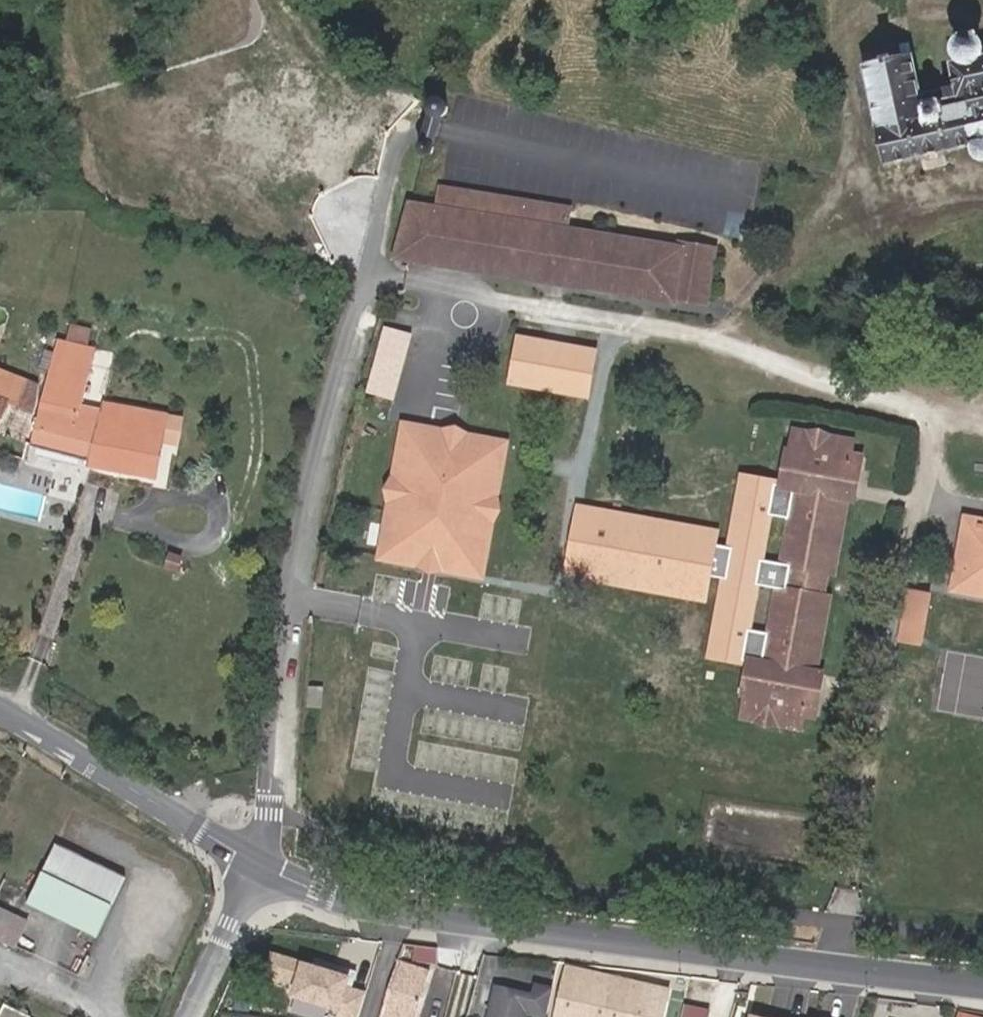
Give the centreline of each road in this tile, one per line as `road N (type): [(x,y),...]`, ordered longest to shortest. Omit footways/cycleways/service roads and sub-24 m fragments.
road 1 (tertiary): [(982,992),(535,934),(357,898),(274,858)]
road 2 (tertiary): [(274,858),(0,705)]
road 3 (residential): [(274,858),(203,1016)]

